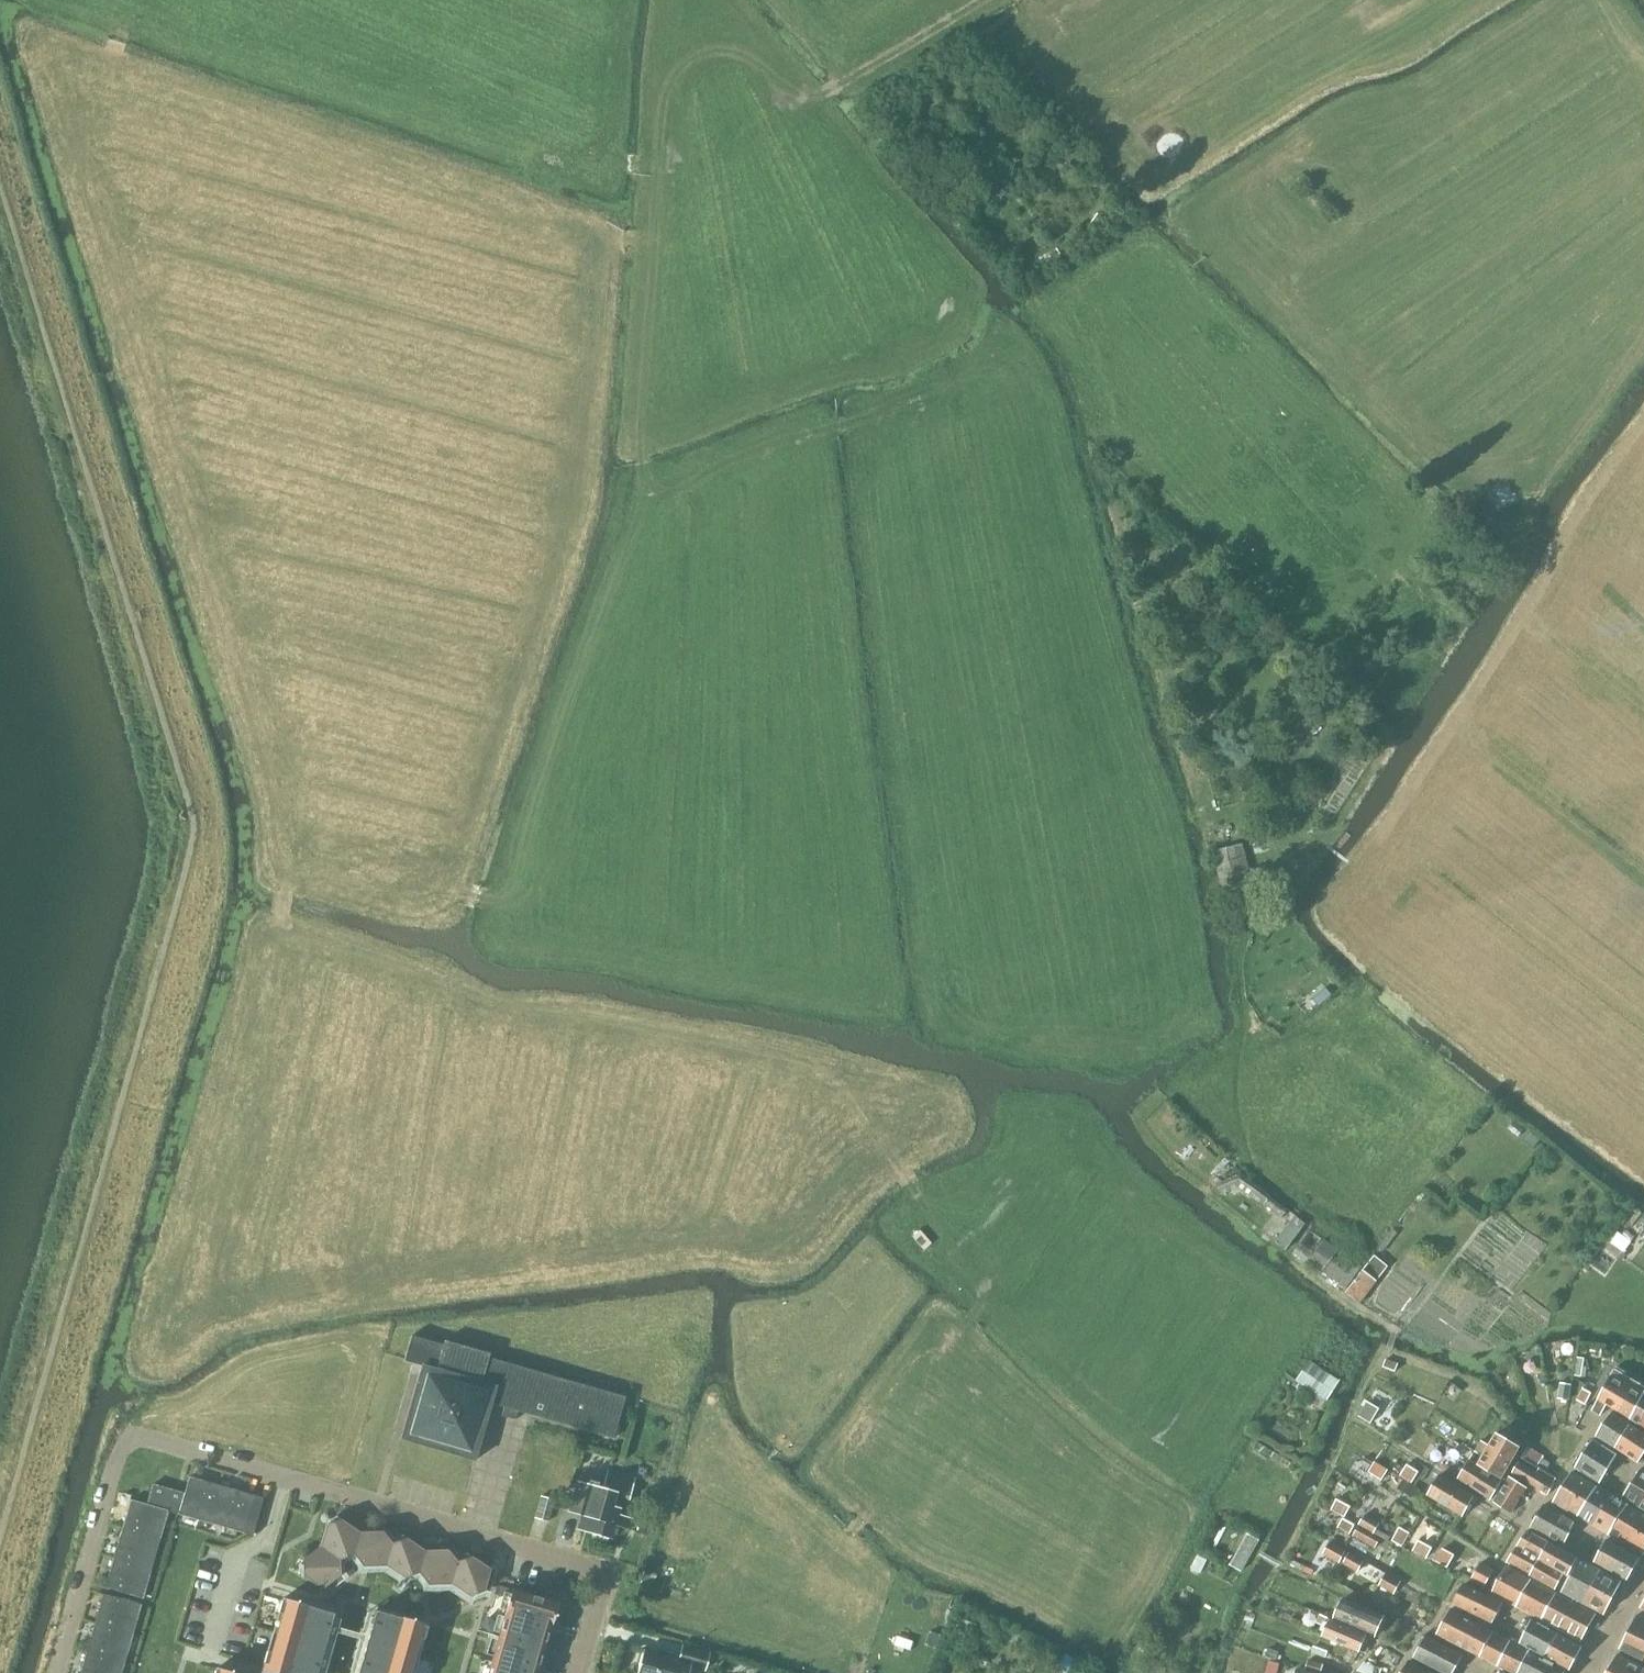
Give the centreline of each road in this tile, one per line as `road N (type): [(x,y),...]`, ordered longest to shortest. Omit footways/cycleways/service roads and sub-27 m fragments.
road 1 (residential): [(62,1672),(129,1438),(610,1573)]

